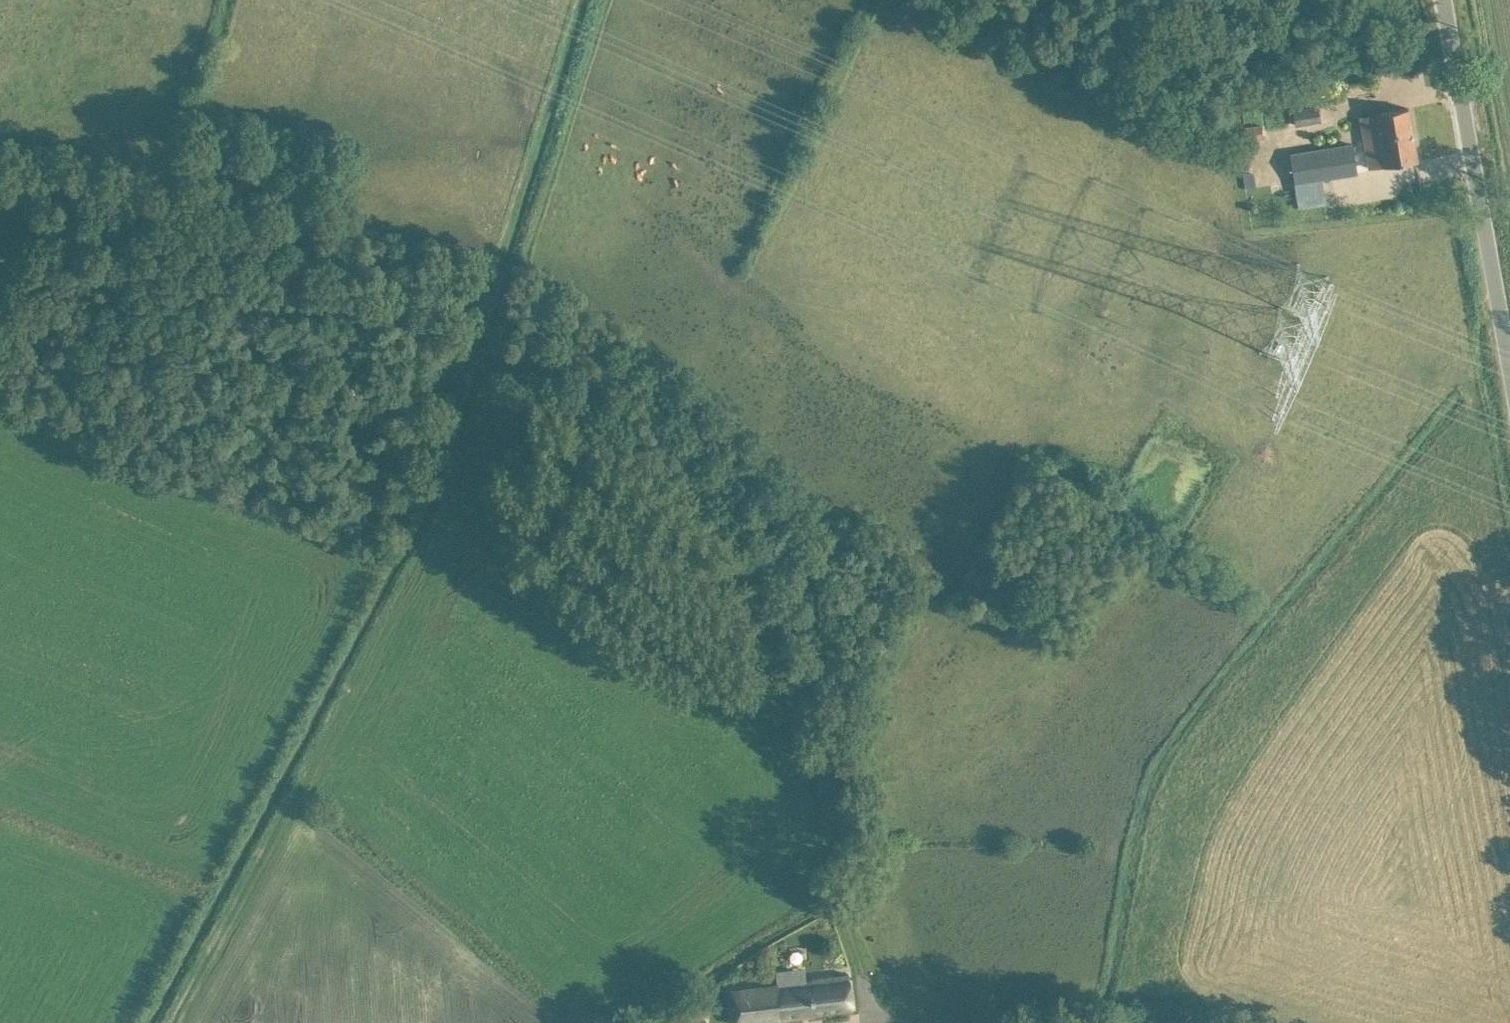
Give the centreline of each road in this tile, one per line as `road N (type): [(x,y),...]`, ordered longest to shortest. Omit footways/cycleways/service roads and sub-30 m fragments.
road 1 (track): [(0,166),(135,181),(489,349),(803,574),(839,778),(837,886),(861,976)]
road 2 (unclassified): [(1509,375),(1443,0)]

